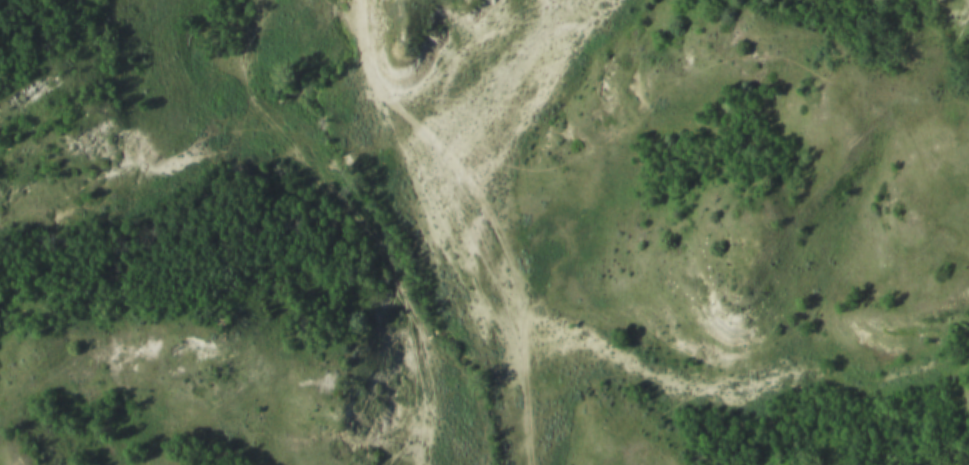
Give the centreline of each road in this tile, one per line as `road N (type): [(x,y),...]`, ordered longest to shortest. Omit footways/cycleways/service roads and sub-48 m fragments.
road 1 (track): [(516,464),(505,377),(431,243),(386,100),(363,64),(358,0)]
road 2 (track): [(386,100),(399,99),(453,160),(523,286),(524,323),(490,352)]

